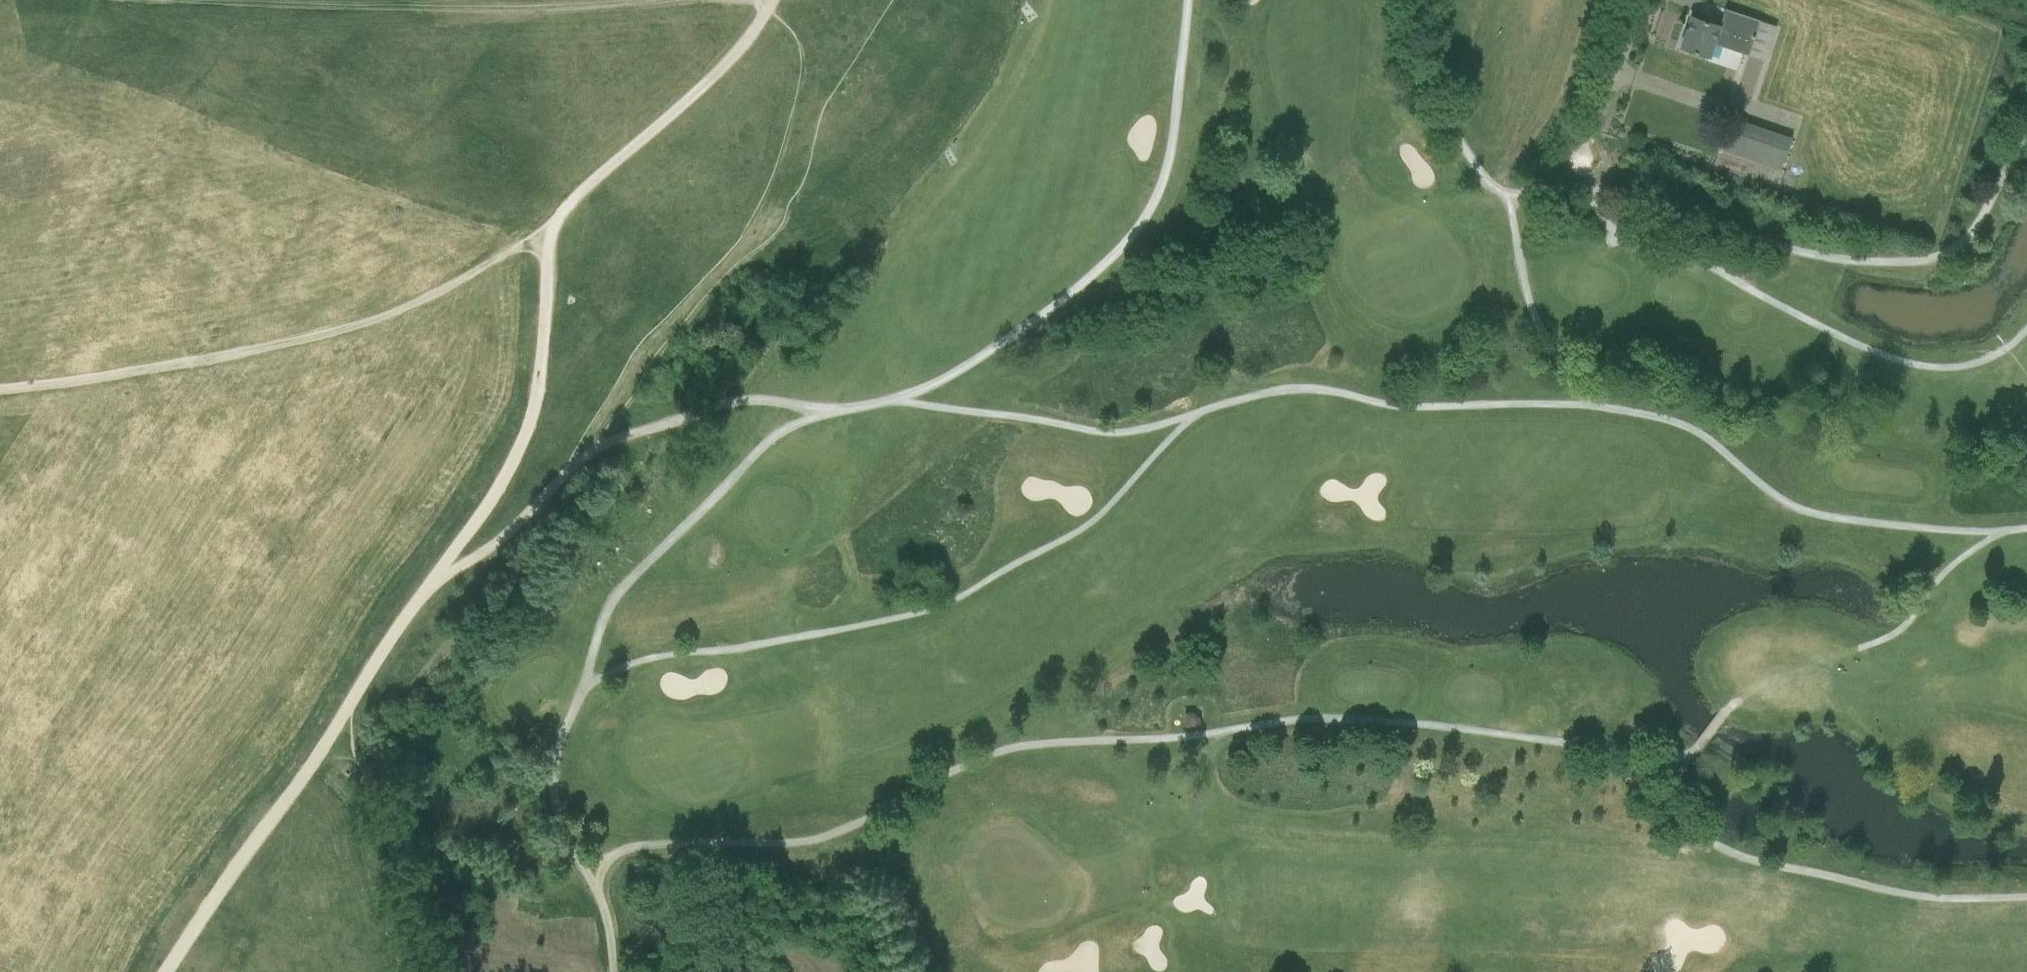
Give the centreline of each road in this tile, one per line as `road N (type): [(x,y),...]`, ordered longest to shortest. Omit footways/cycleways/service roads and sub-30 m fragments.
road 1 (track): [(581,193),(677,119),(742,48),(772,0)]
road 2 (unclassified): [(1586,142),(1630,0)]

